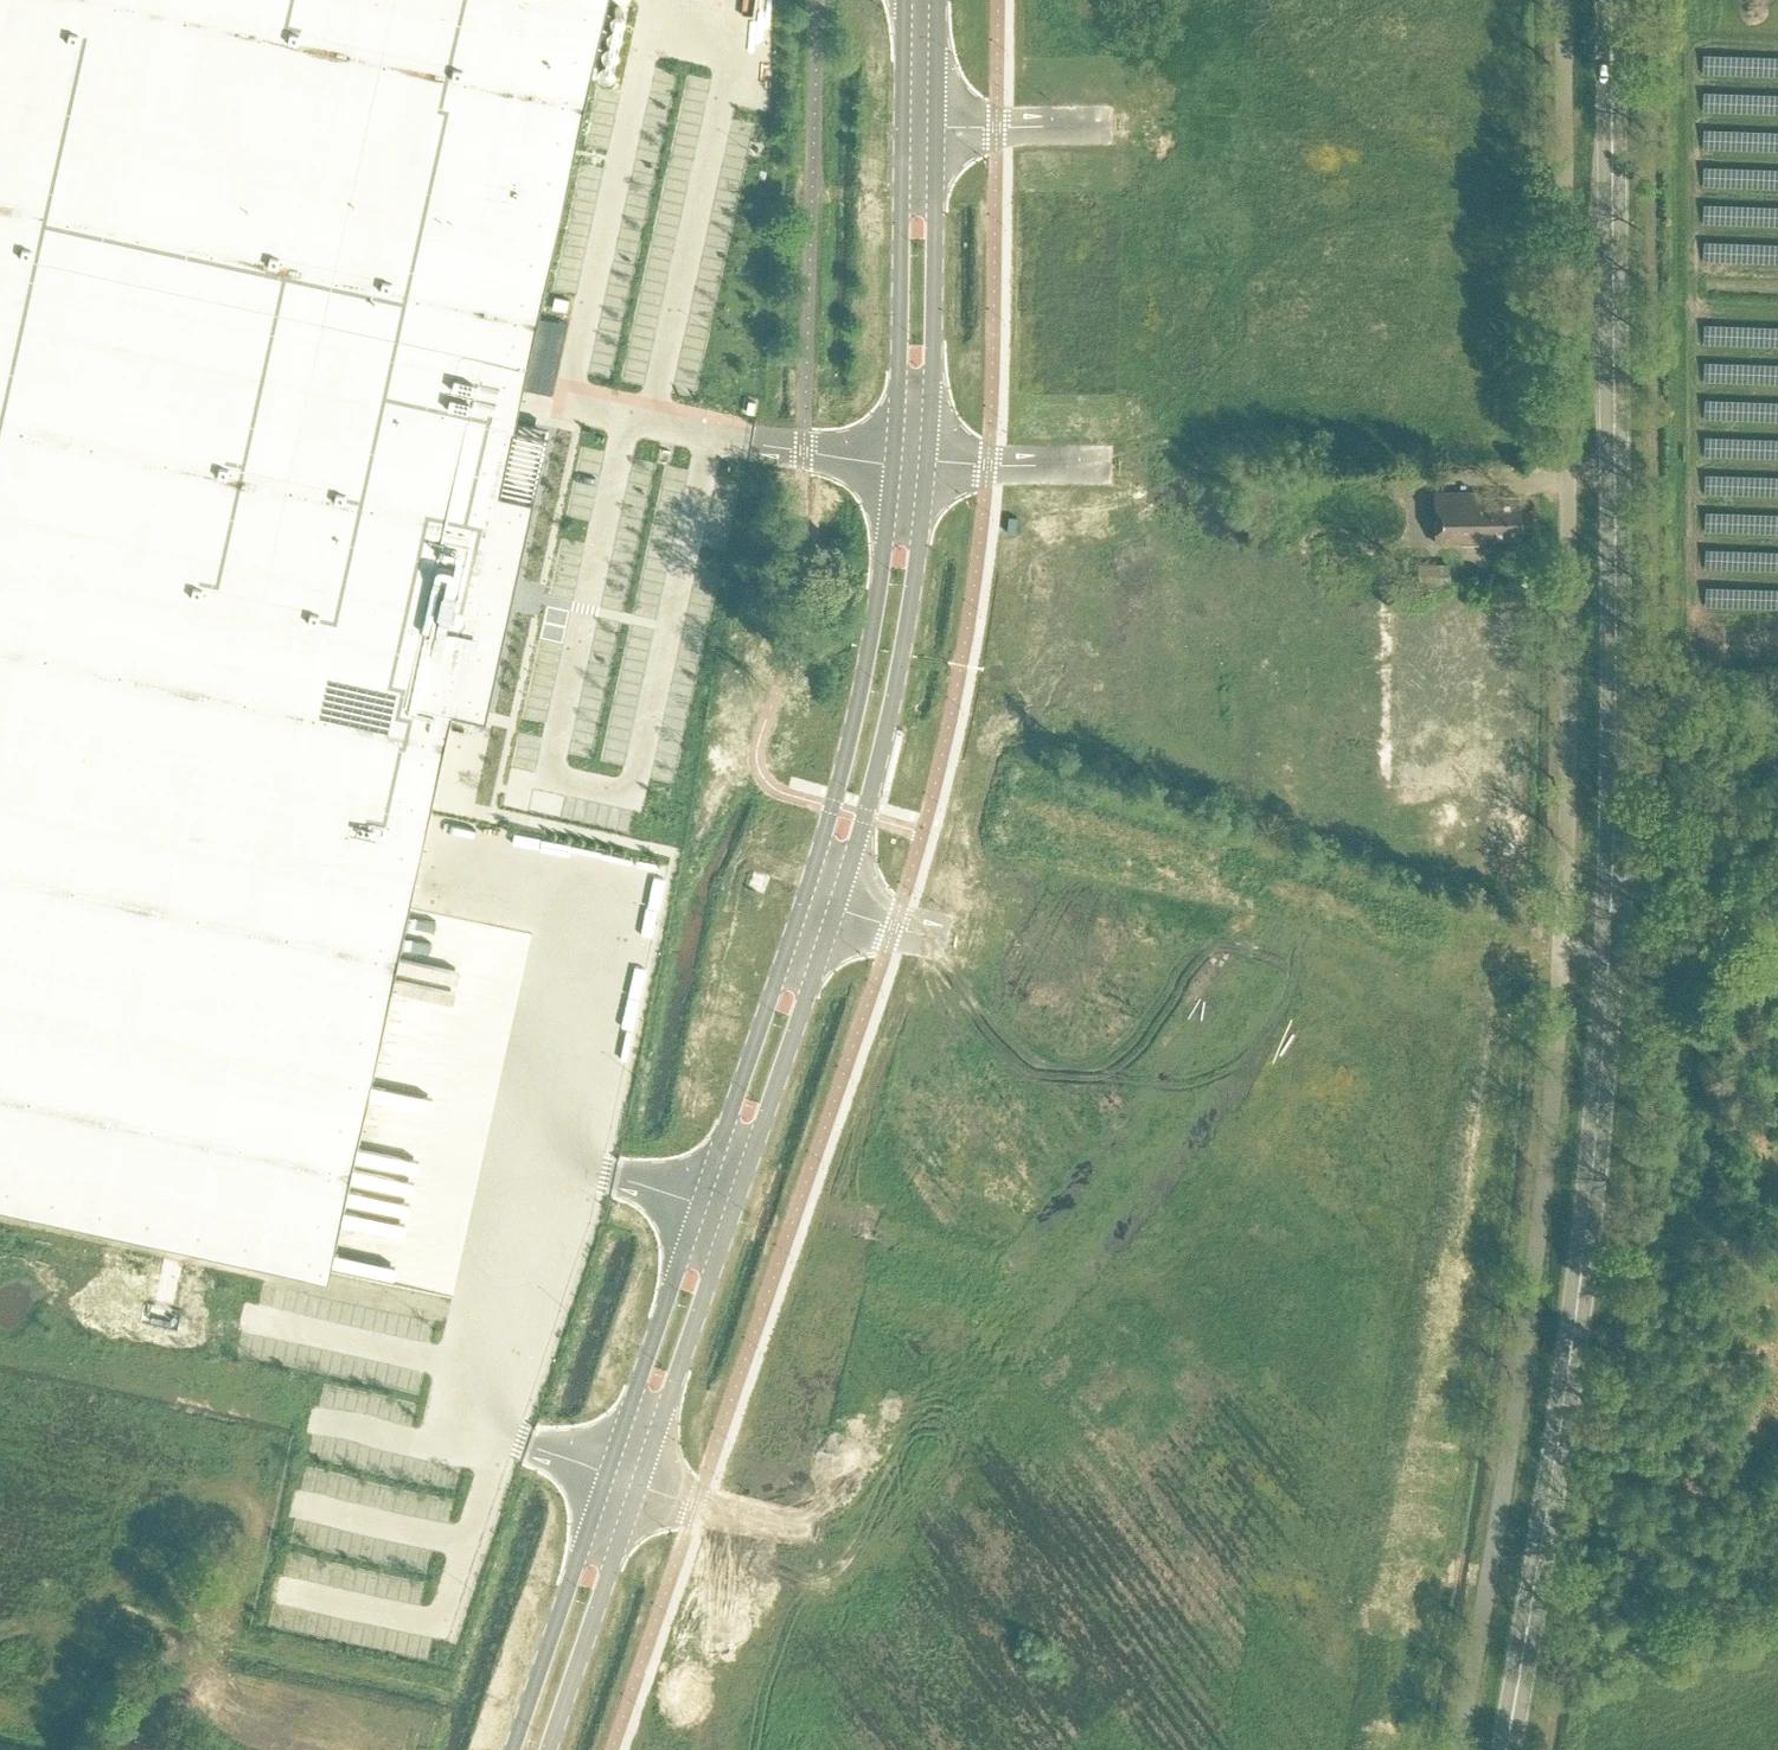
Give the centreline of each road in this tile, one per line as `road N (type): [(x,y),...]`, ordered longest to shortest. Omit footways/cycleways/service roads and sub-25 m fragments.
road 1 (unclassified): [(904,0),(895,410),(865,678),(811,884),(513,1749)]
road 2 (unclassified): [(549,1749),(841,894),(897,685),(931,396),(938,0)]
road 3 (unclassified): [(1563,0),(1564,901),(1546,1166),(1456,1749)]
road 4 (secondary): [(1611,0),(1616,658),(1608,954),(1589,1205),(1505,1749)]

